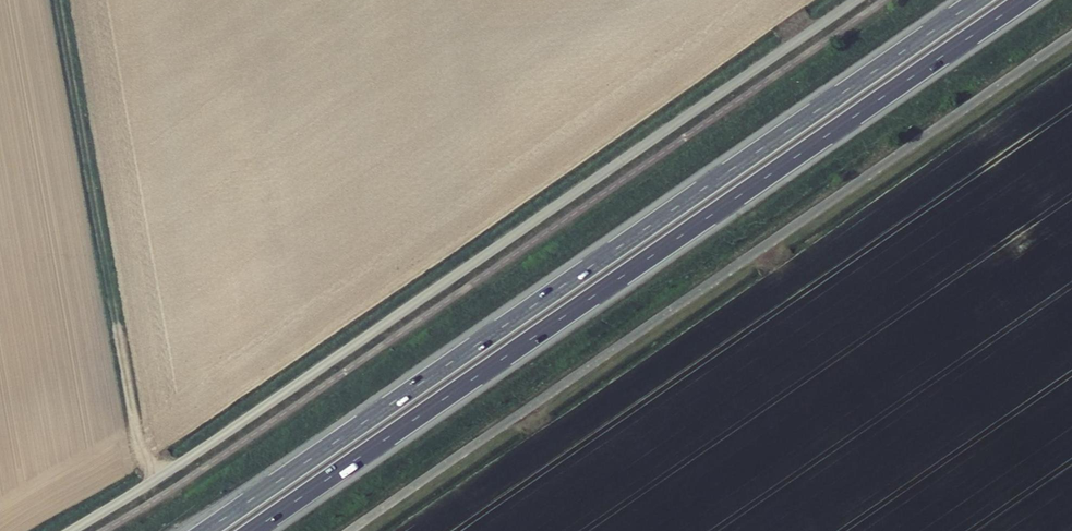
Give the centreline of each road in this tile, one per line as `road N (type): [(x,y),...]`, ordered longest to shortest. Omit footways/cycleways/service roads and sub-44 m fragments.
road 1 (trunk): [(977,0),(205,530)]
road 2 (trunk): [(251,530),(1023,0)]

